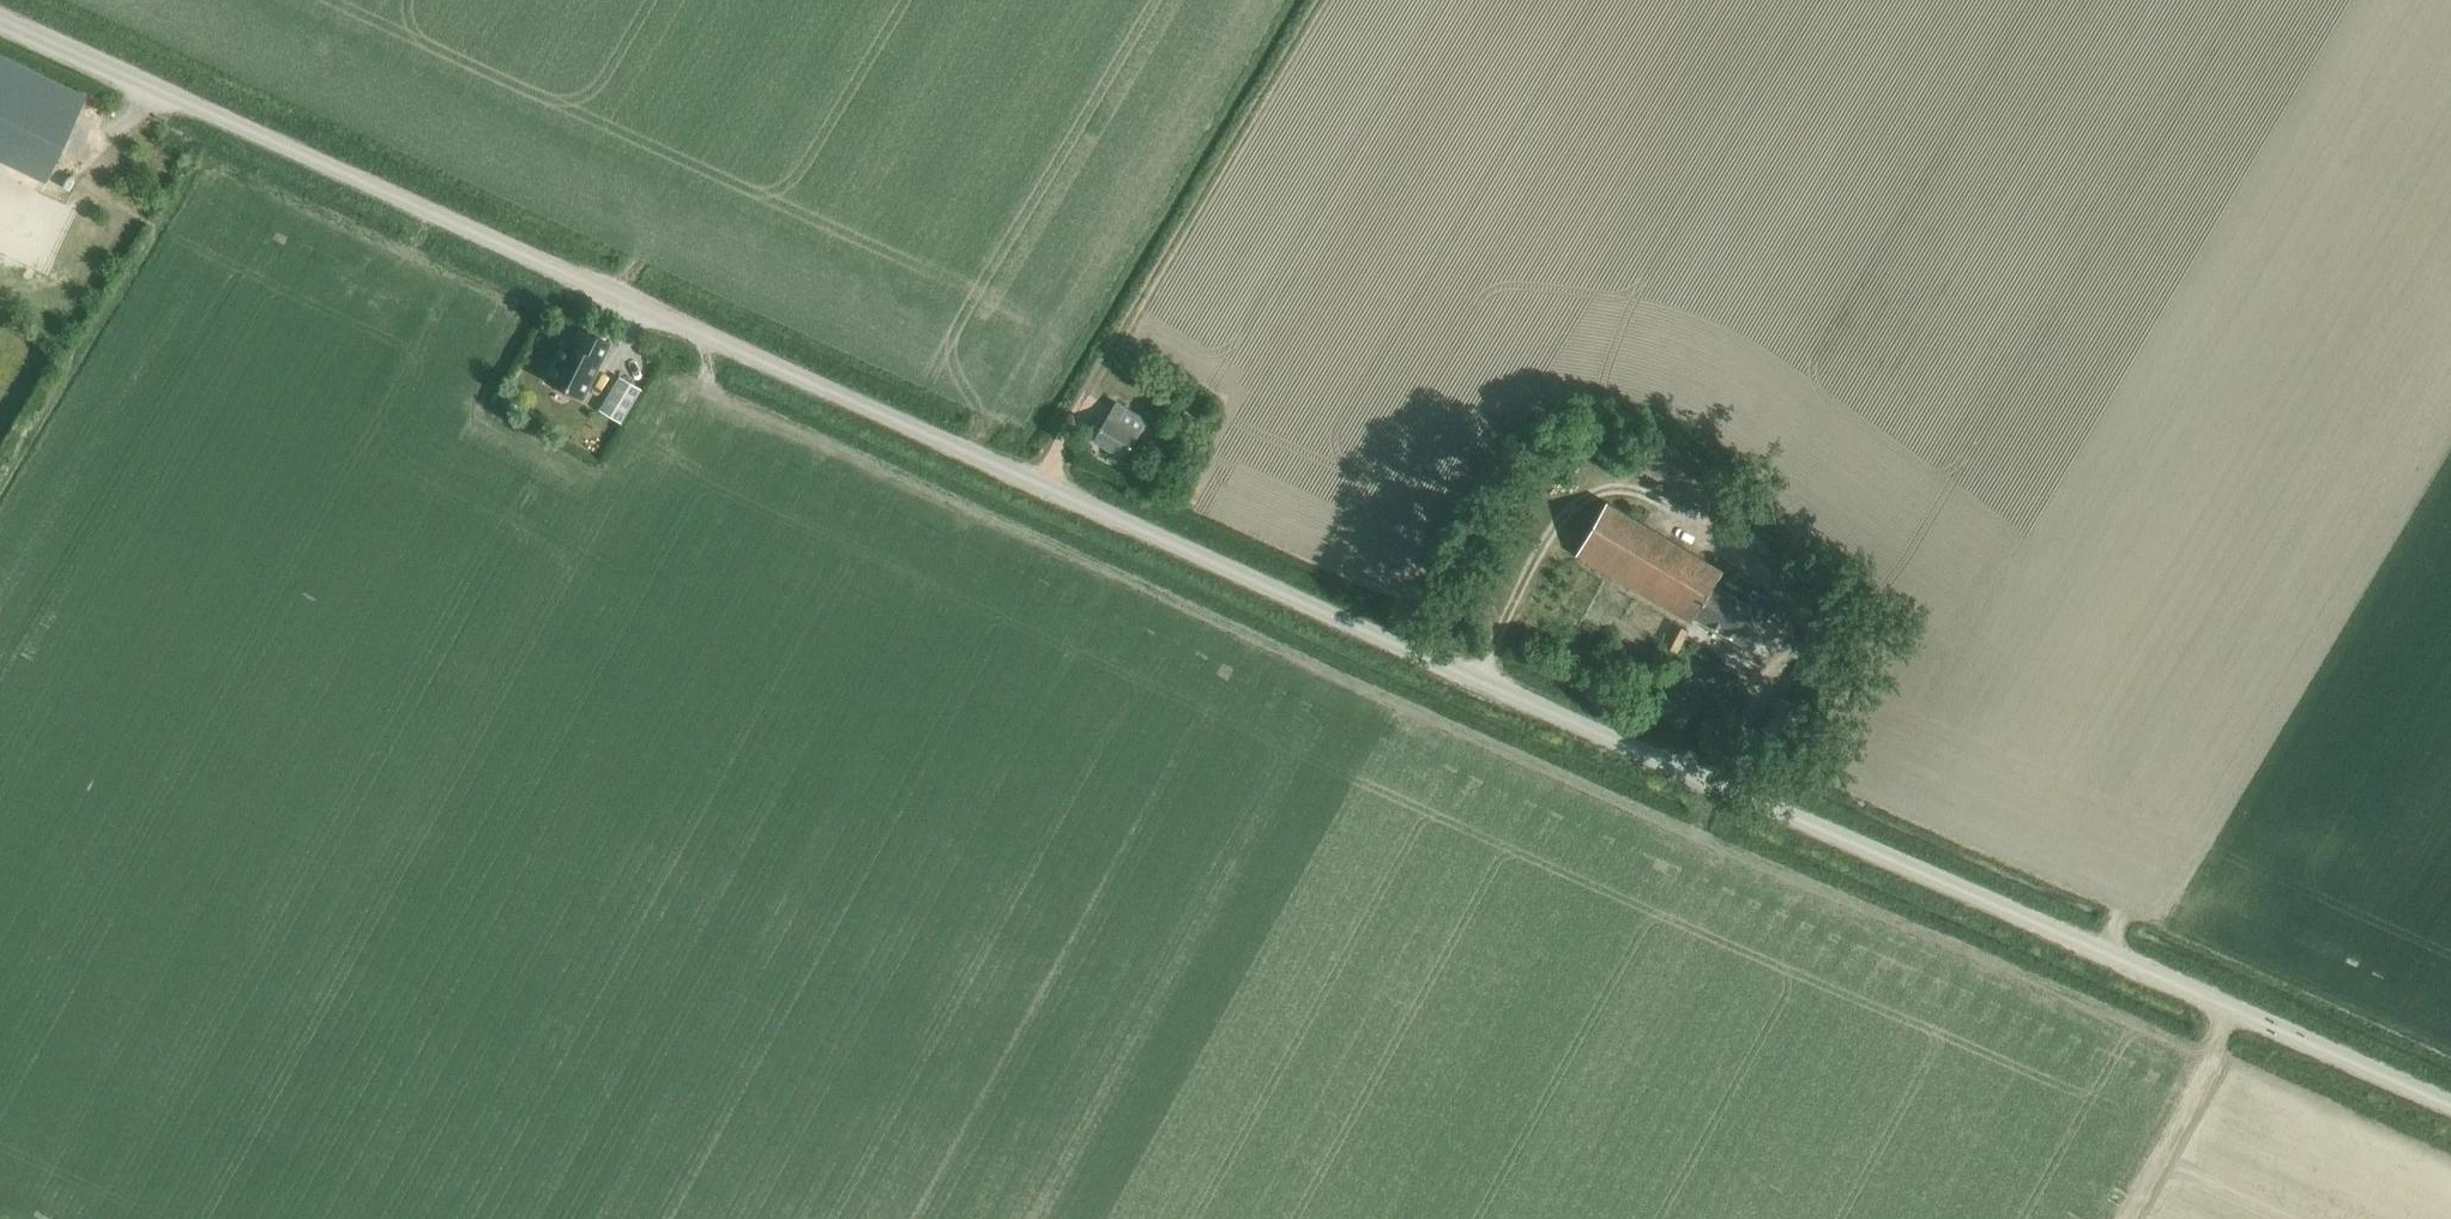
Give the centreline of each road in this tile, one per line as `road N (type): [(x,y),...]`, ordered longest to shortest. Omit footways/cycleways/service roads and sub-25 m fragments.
road 1 (unclassified): [(2450,1109),(0,17)]
road 2 (track): [(1090,388),(1324,0)]

